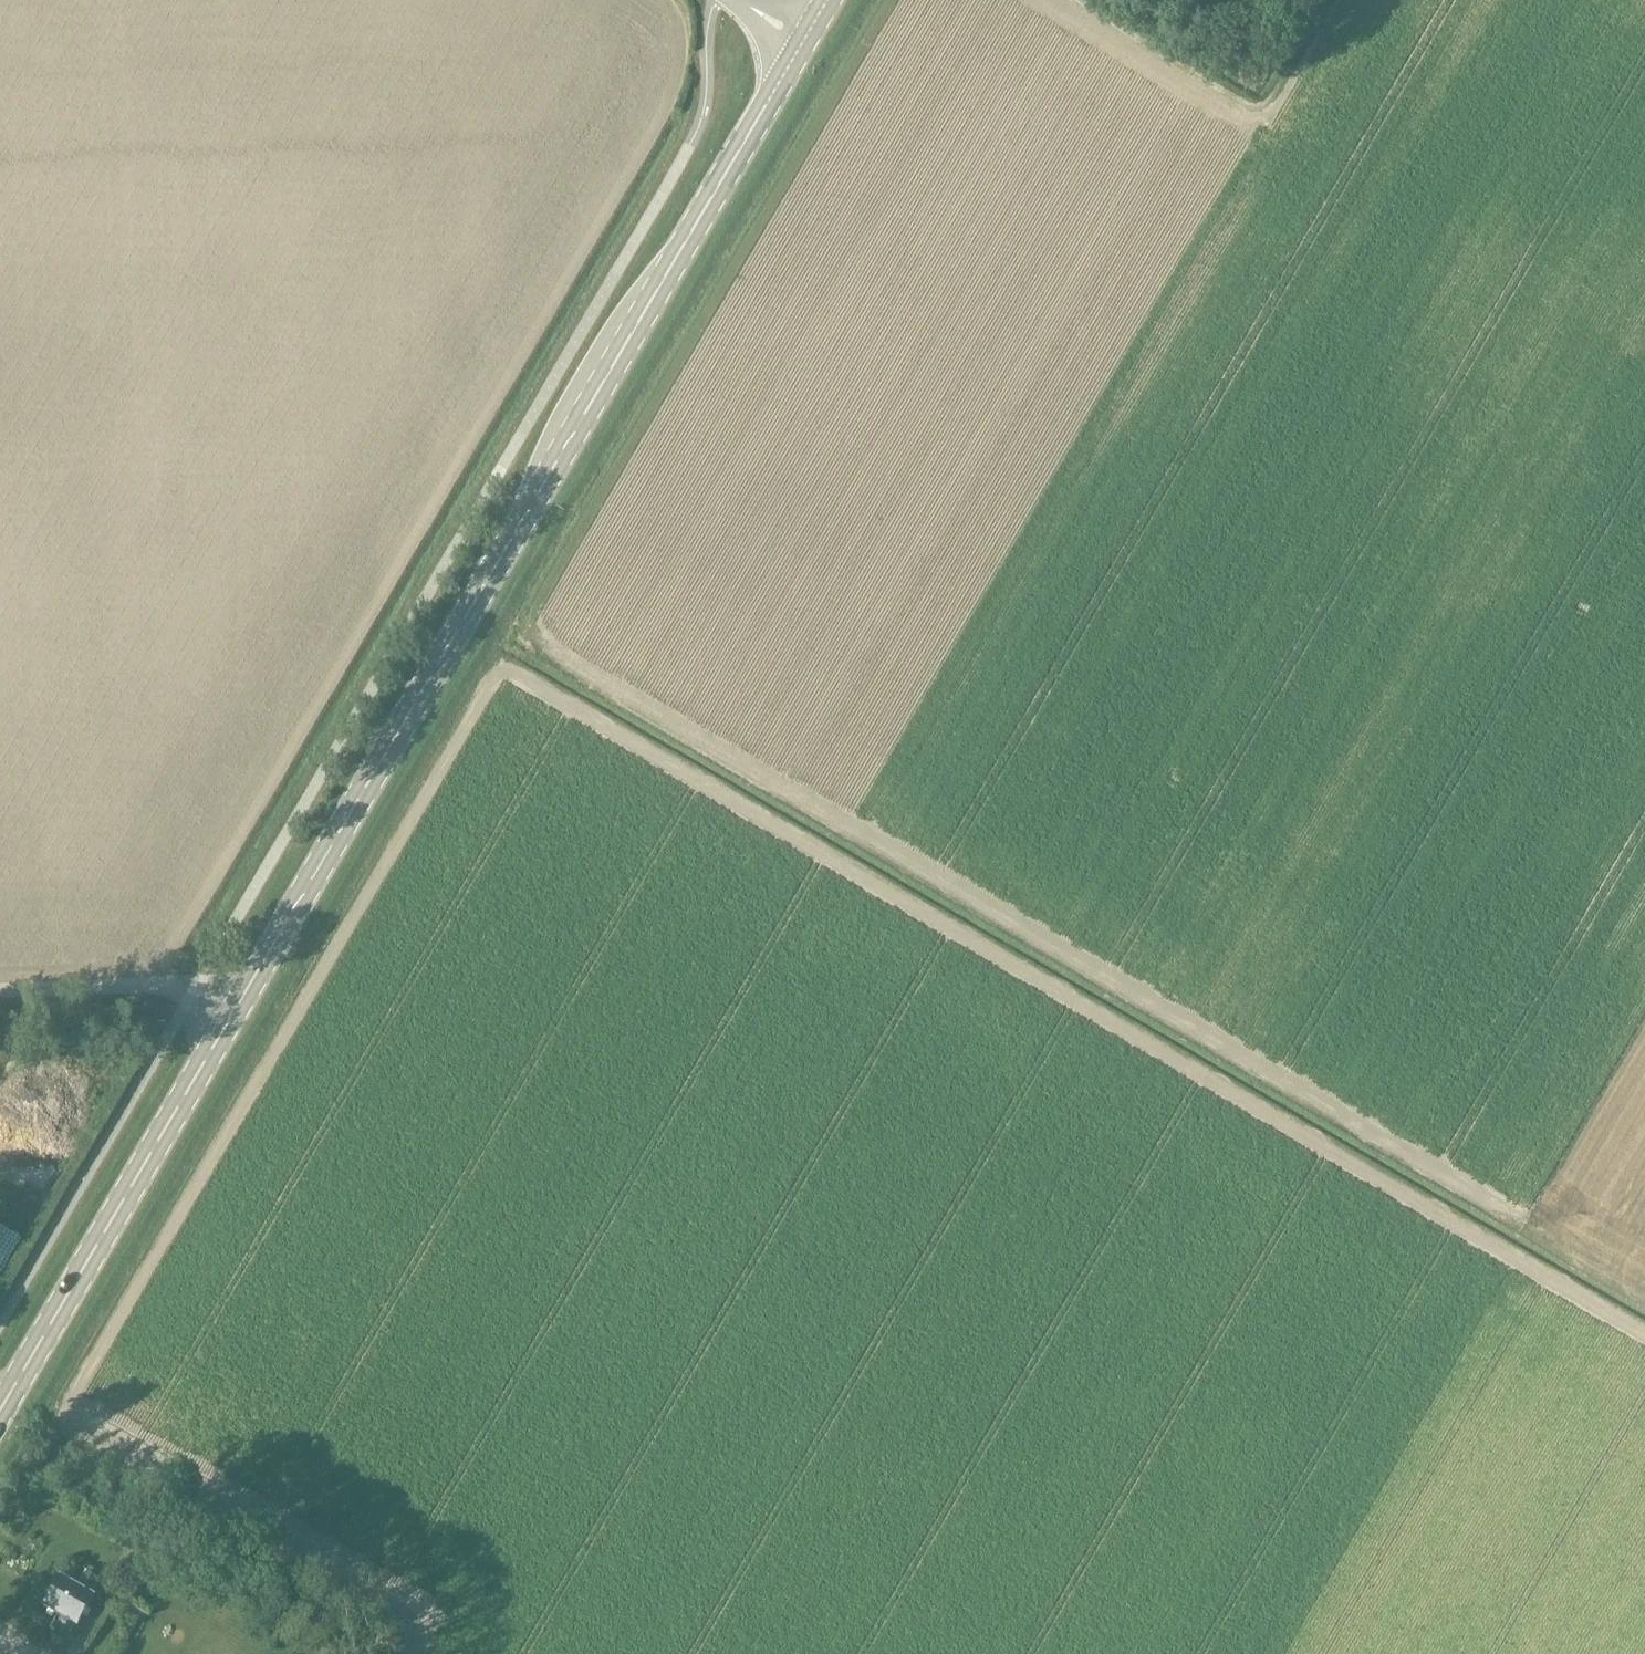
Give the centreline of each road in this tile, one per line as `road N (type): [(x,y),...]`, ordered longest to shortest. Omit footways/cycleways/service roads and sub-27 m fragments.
road 1 (primary): [(0,1409),(796,53)]

